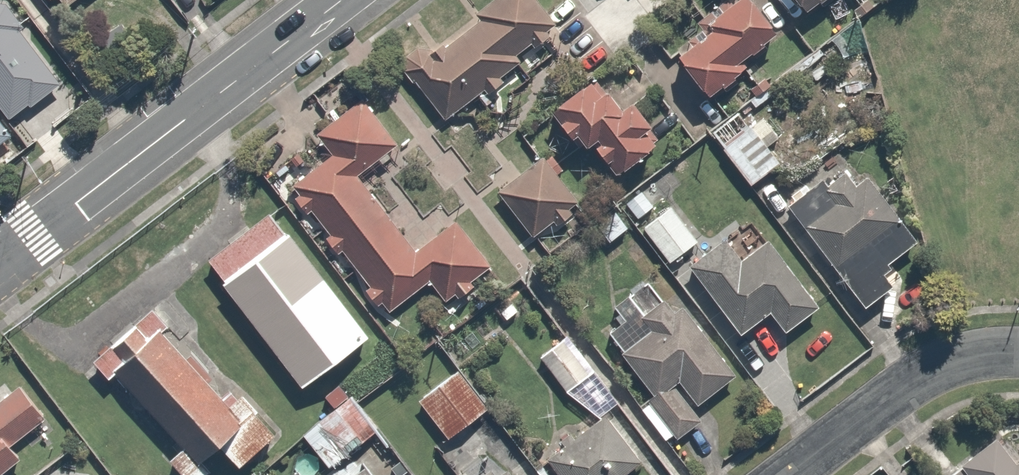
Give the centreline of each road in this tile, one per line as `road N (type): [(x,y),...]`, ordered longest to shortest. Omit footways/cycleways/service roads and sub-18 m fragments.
road 1 (secondary): [(0,261),(341,0)]
road 2 (residential): [(785,474),(928,370),(1018,363)]

